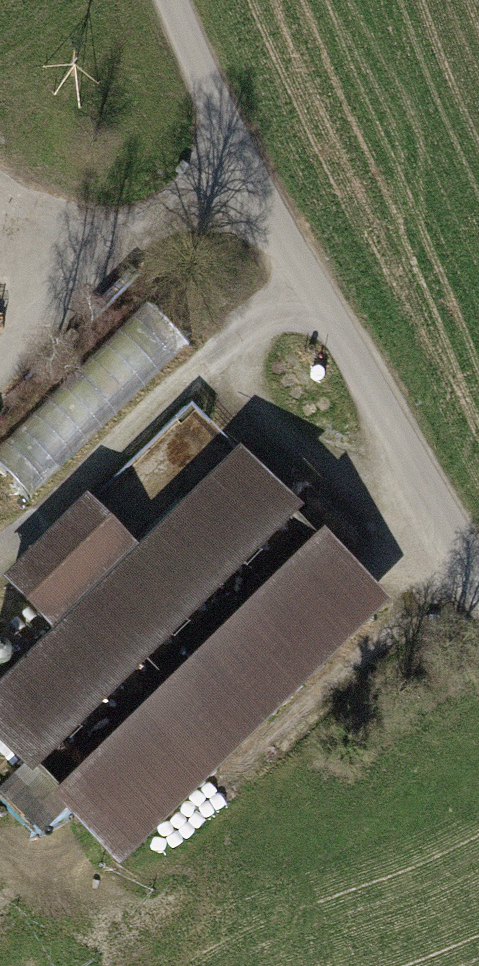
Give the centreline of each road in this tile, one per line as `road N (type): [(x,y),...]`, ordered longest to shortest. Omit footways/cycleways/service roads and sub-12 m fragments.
road 1 (unclassified): [(478,577),(233,138),(176,0)]
road 2 (track): [(314,282),(0,550)]
road 3 (track): [(0,375),(233,138)]
road 4 (track): [(96,278),(0,193)]

